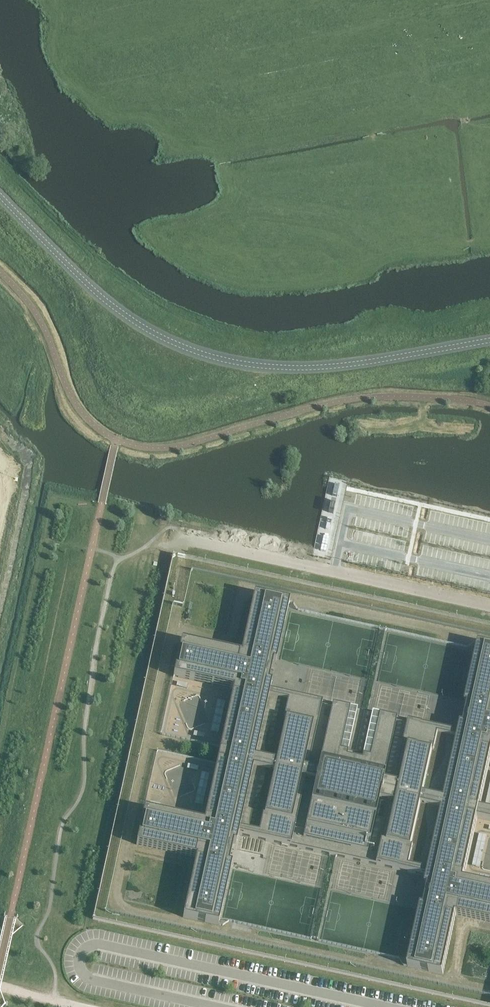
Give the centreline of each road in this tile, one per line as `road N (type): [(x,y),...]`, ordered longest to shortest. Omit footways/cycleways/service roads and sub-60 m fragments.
road 1 (tertiary): [(489,339),(317,367),(208,355),(116,308),(0,195)]
road 2 (unclassified): [(489,605),(174,535)]
road 3 (unclassified): [(0,605),(26,476),(23,458),(0,438)]

